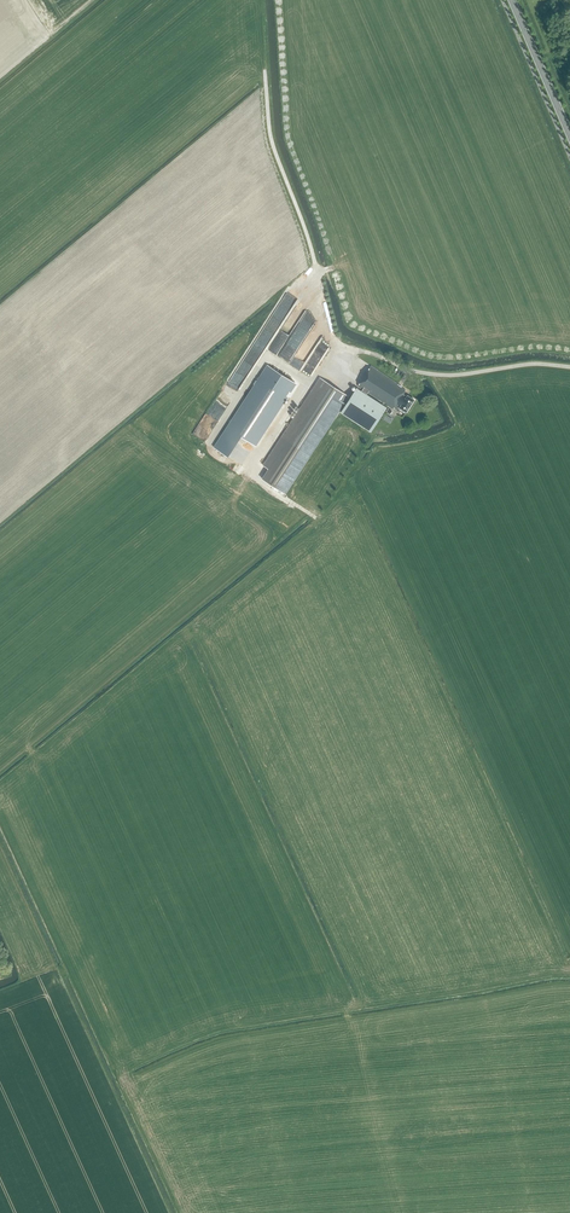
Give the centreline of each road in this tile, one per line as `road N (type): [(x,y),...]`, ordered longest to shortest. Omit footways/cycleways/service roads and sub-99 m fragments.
road 1 (primary): [(569,137),(510,0)]

